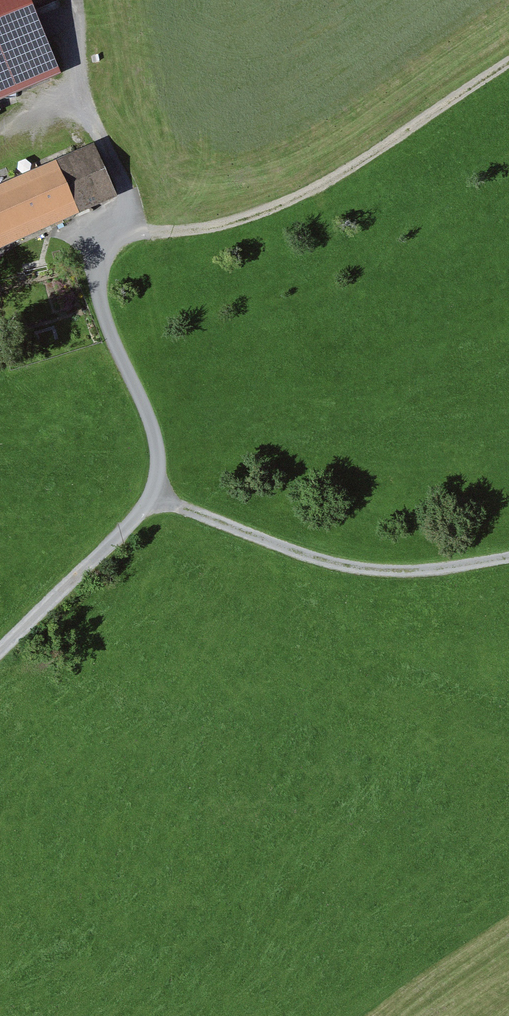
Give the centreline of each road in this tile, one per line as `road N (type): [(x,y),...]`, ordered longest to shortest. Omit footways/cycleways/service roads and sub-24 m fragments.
road 1 (track): [(132,232),(106,248),(99,296),(147,408),(160,463),(156,497),(0,649)]
road 2 (track): [(508,62),(324,184),(248,217),(132,232)]
road 3 (track): [(508,560),(378,574),(156,497)]
road 4 (track): [(68,0),(81,89),(130,197),(132,232)]

